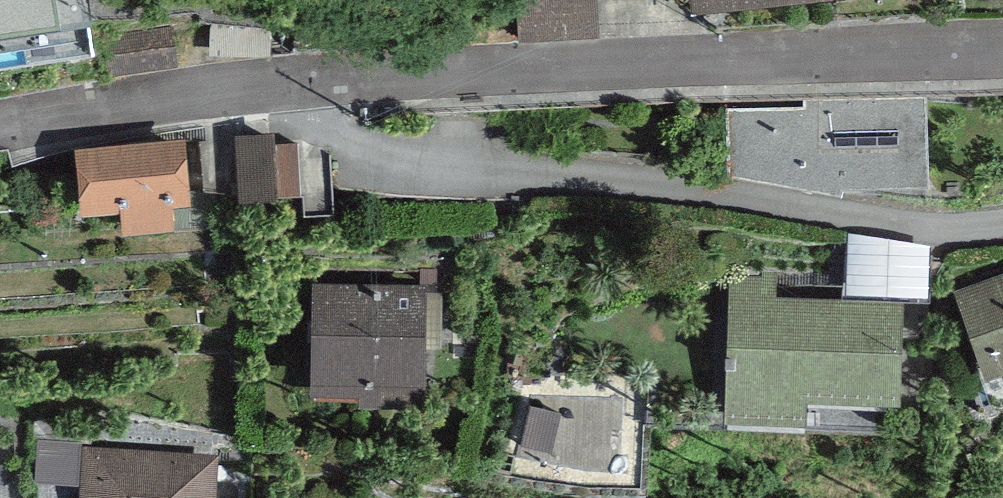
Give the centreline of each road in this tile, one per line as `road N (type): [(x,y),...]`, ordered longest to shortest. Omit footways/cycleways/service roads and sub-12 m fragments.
road 1 (residential): [(284,79),(353,153),(399,168),(942,236),(1002,224)]
road 2 (residential): [(1002,53),(284,79)]
road 3 (residential): [(284,79),(0,130)]

